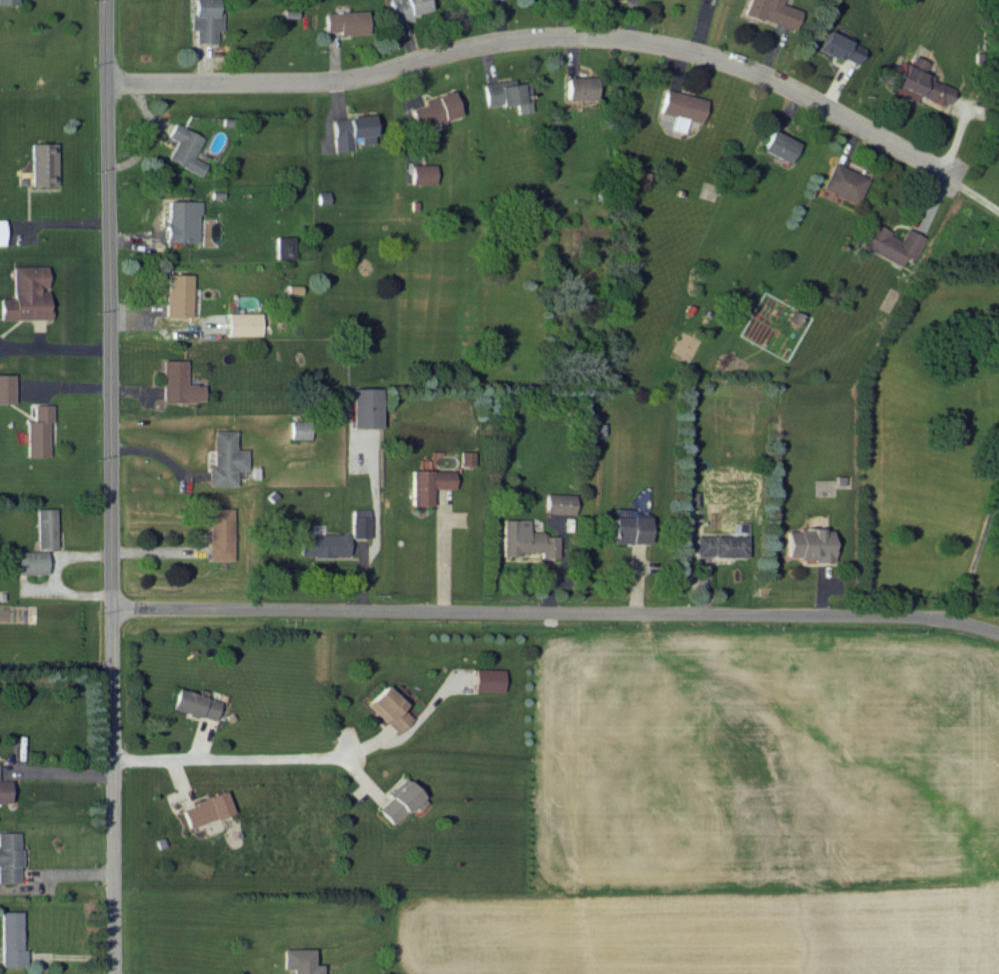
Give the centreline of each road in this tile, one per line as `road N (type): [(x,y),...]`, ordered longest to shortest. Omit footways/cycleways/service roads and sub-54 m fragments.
road 1 (residential): [(109,0),(116,973)]
road 2 (residential): [(998,634),(937,617),(114,608)]
road 3 (residential): [(109,83),(369,74),(498,39),(639,41),(729,60),(955,173)]

